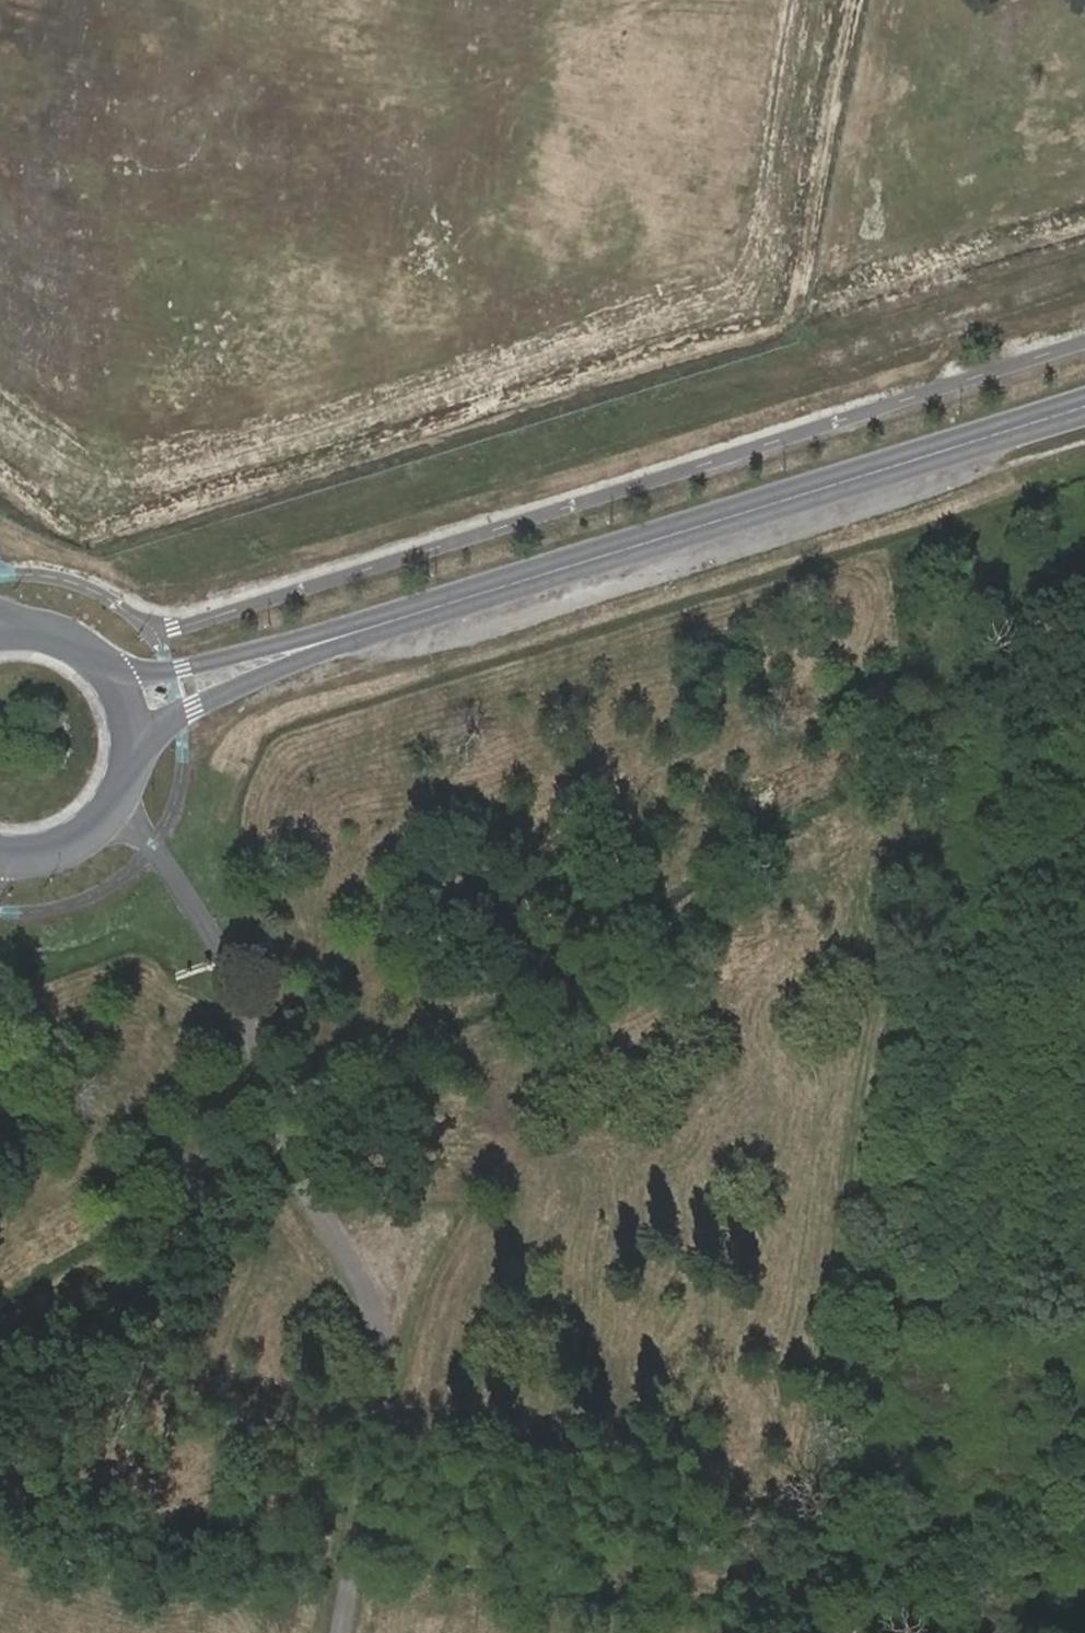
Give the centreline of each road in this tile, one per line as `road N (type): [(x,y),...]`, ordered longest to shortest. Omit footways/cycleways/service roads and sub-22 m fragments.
road 1 (secondary): [(1084,410),(290,658)]
road 2 (secondary): [(10,860),(48,857),(83,842),(112,817),(130,783),(137,744)]
road 3 (secondary): [(290,658),(179,672),(111,671)]
road 4 (secondary): [(137,744),(290,658)]

